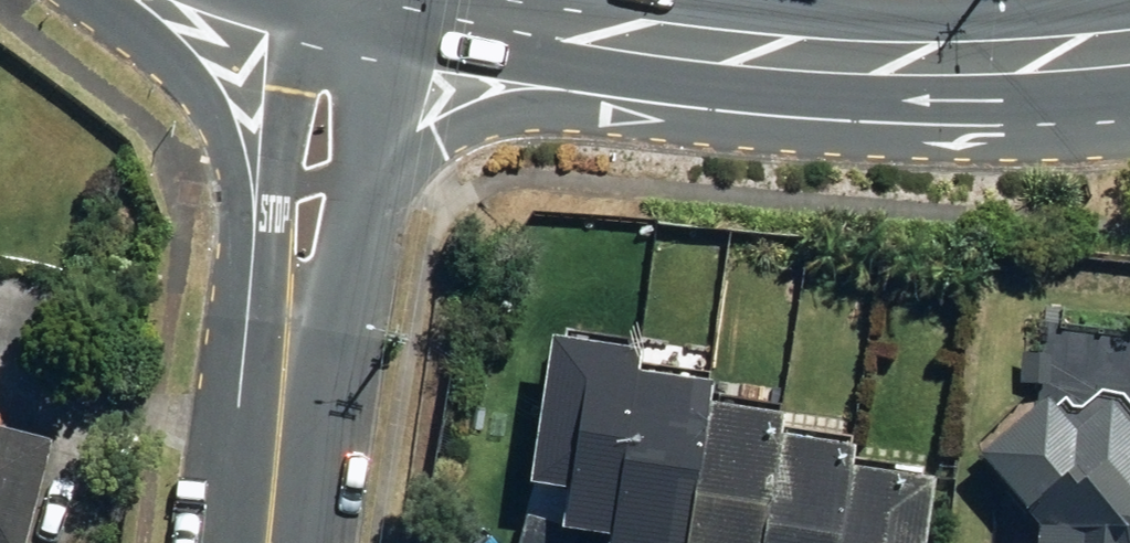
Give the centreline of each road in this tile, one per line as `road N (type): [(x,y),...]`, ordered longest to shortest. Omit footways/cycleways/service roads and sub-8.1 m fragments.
road 1 (secondary): [(1129,47),(910,58),(690,43)]
road 2 (secondary): [(690,43),(364,179)]
road 3 (secondary): [(690,43),(436,0)]
road 4 (secondary): [(364,179),(344,265),(281,420)]
road 5 (secondary): [(275,231),(174,0)]
road 6 (secondary): [(275,231),(307,0)]
road 7 (secondary): [(281,420),(270,282),(275,231)]
road 8 (secondary): [(391,0),(364,179)]
road 9 (secondary): [(281,420),(264,542)]

